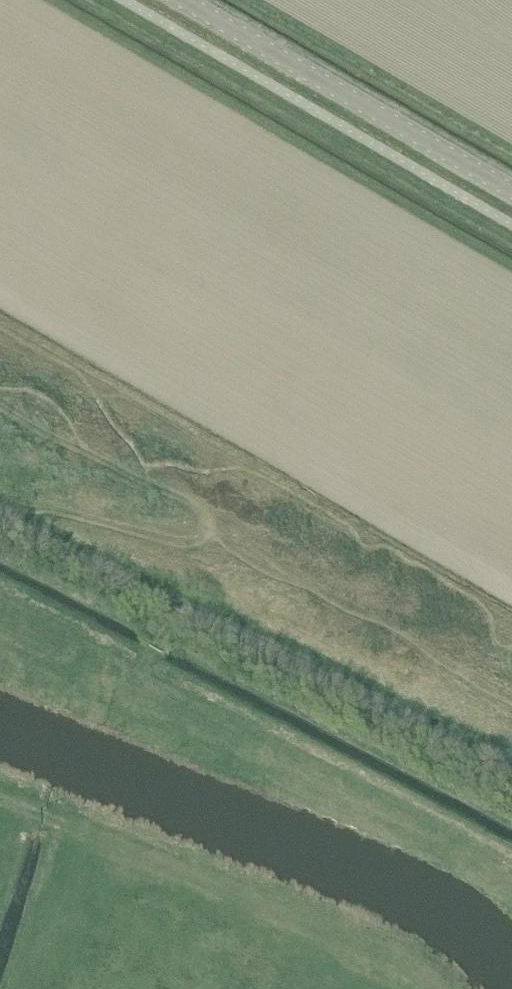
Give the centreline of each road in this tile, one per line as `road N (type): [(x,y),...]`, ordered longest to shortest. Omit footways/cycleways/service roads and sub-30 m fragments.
road 1 (unclassified): [(0,513),(511,760)]
road 2 (tertiary): [(511,192),(182,0)]

